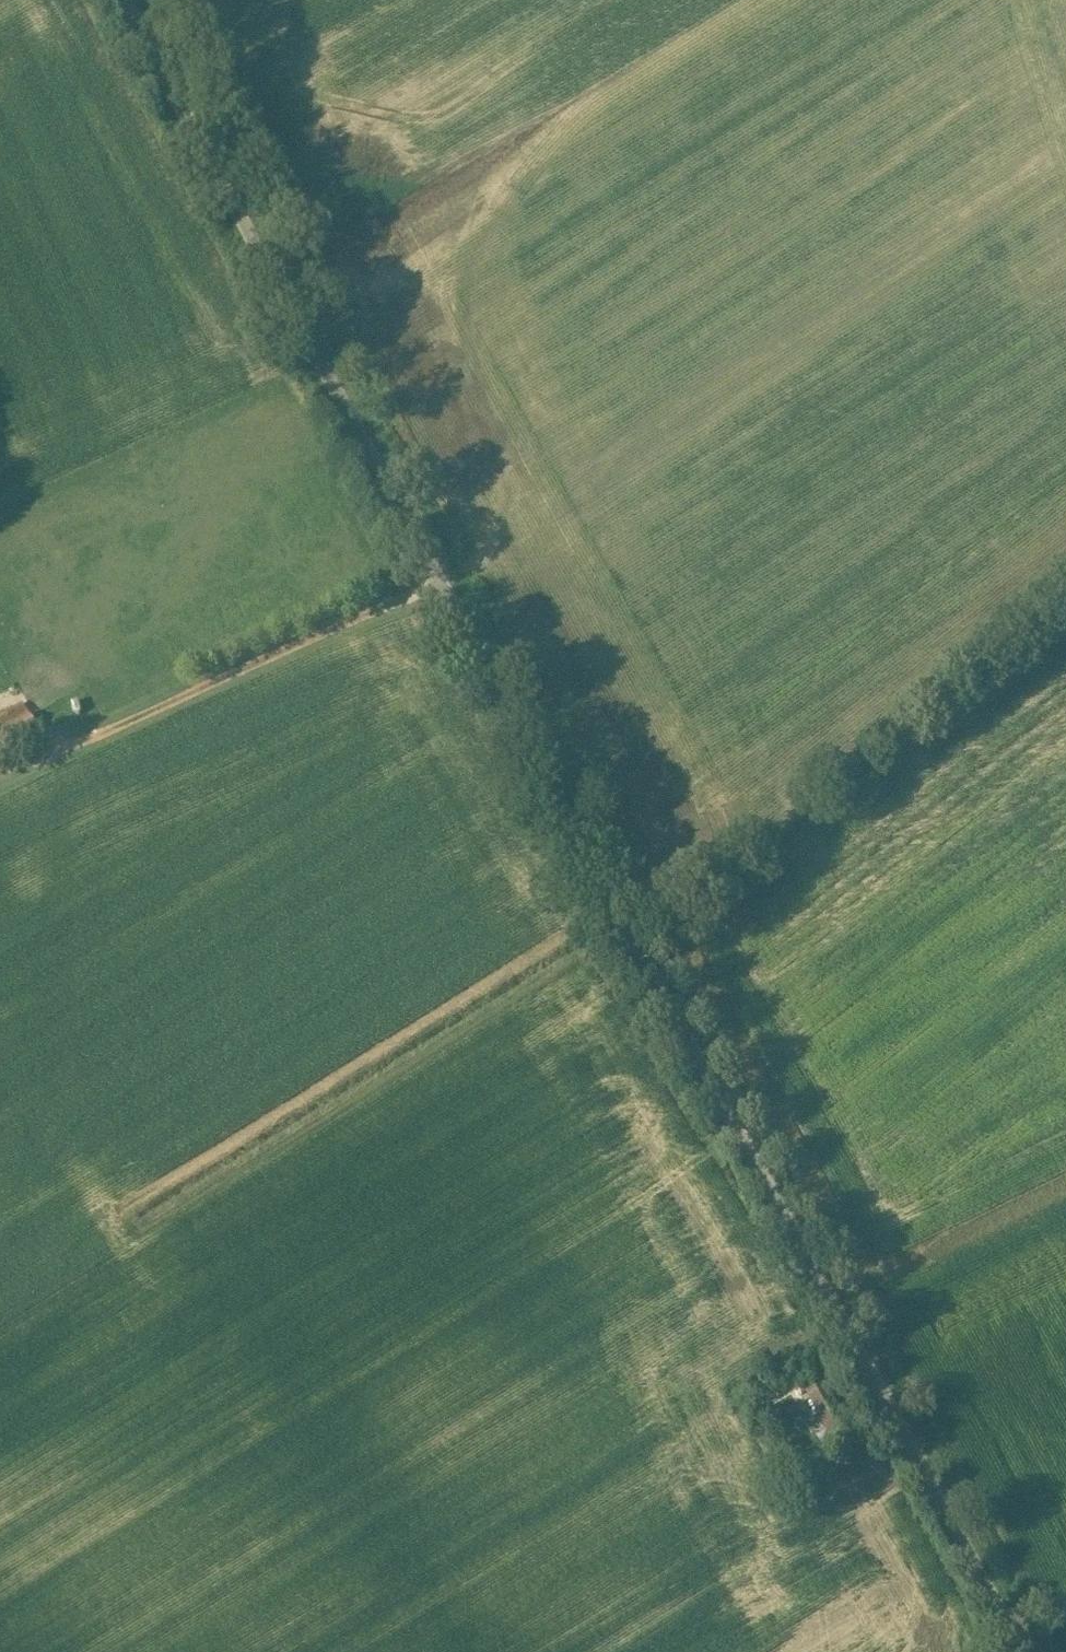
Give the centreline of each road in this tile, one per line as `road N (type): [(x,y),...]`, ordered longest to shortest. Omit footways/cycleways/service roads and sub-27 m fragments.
road 1 (unclassified): [(123,0),(1019,1651)]
road 2 (track): [(435,580),(63,753)]

